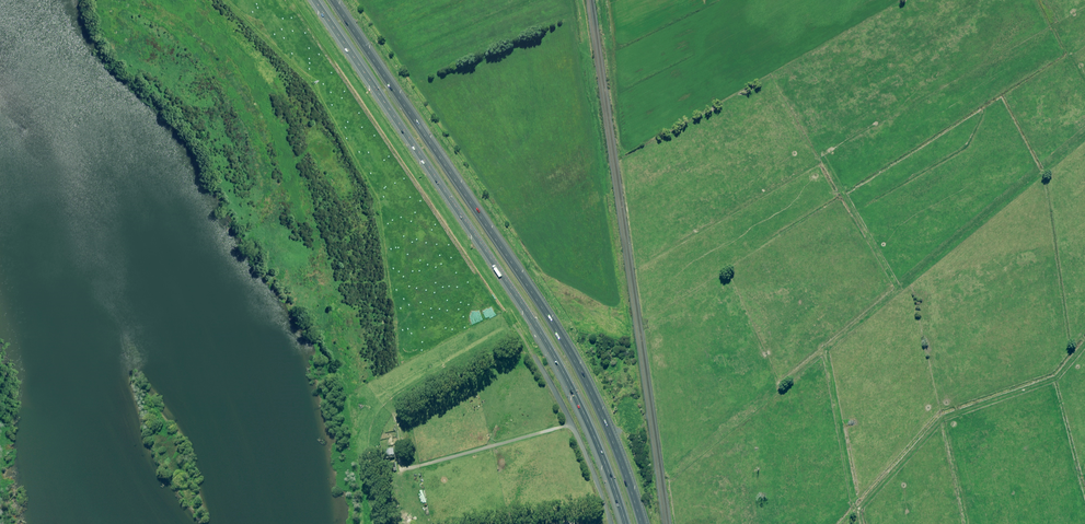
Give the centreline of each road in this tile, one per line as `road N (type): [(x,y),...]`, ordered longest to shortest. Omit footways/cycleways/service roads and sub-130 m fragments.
road 1 (motorway): [(625,523),(586,419),(545,340),(314,0)]
road 2 (motorway): [(333,0),(549,317),(605,422),(642,523)]
road 3 (unclassified): [(608,523),(552,390),(512,327)]
road 4 (track): [(568,427),(418,465)]

